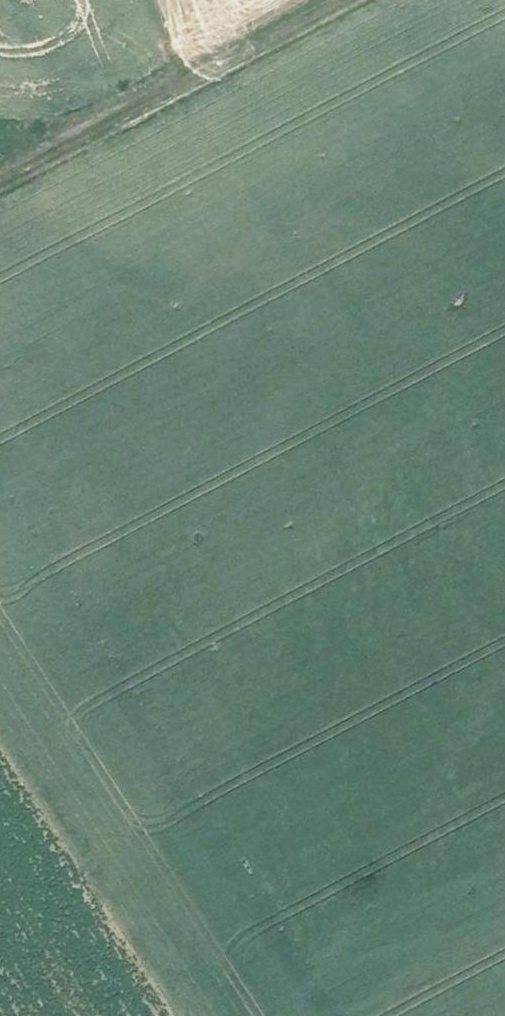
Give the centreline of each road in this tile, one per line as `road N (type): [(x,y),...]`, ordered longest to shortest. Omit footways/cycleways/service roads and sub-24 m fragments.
road 1 (track): [(334,0),(0,173)]

